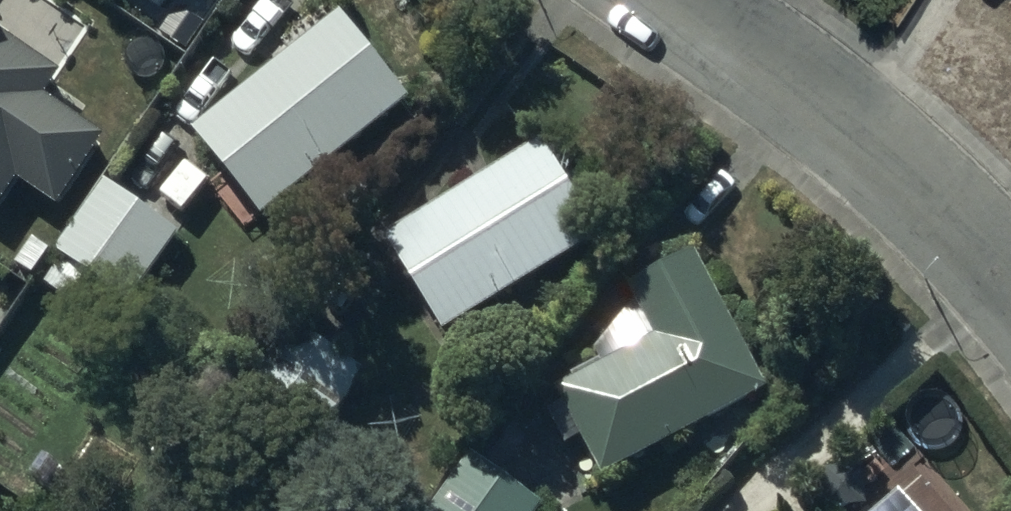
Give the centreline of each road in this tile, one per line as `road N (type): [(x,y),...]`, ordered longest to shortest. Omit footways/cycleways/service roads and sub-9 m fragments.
road 1 (residential): [(699,0),(854,99),(1010,281)]

